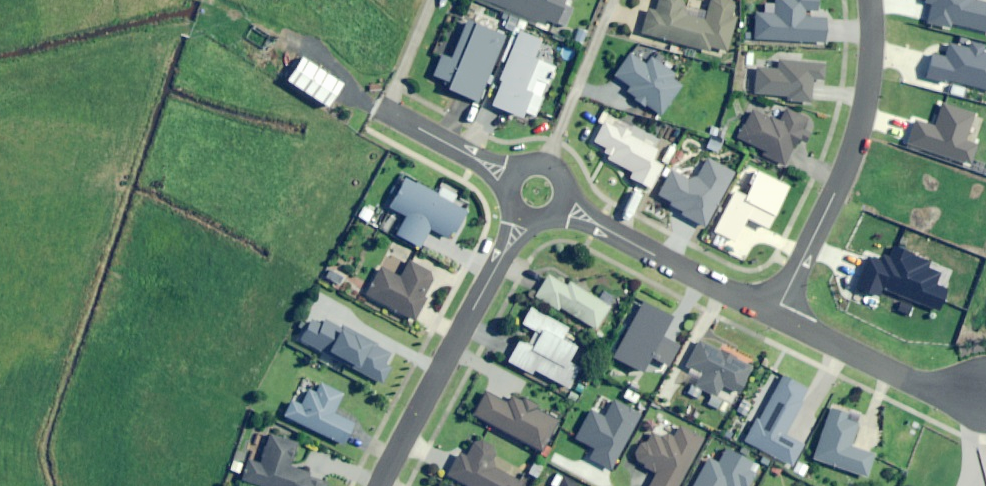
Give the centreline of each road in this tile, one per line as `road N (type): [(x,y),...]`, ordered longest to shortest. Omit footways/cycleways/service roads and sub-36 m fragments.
road 1 (residential): [(870,0),(872,41),(857,138),(773,314)]
road 2 (residential): [(518,214),(380,485)]
road 3 (residential): [(559,201),(773,314)]
road 4 (residential): [(773,314),(941,391),(985,398)]
road 5 (residential): [(612,0),(548,166)]
road 6 (residential): [(385,110),(509,174)]

